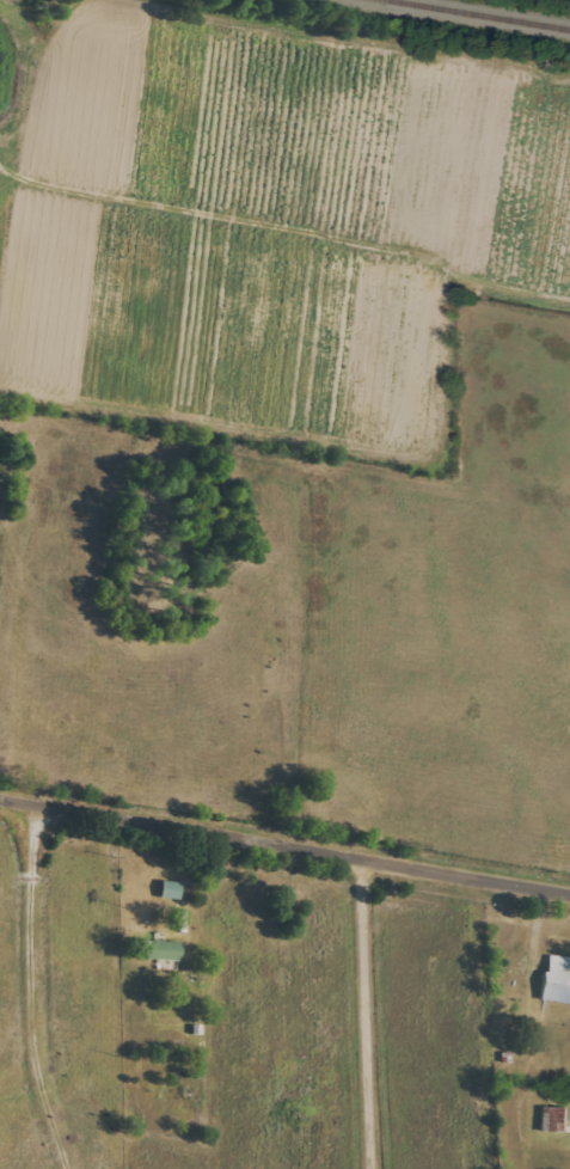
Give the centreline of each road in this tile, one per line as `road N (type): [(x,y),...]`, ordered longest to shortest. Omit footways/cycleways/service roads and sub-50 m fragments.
road 1 (residential): [(569,887),(0,797)]
road 2 (residential): [(363,852),(363,1168)]

